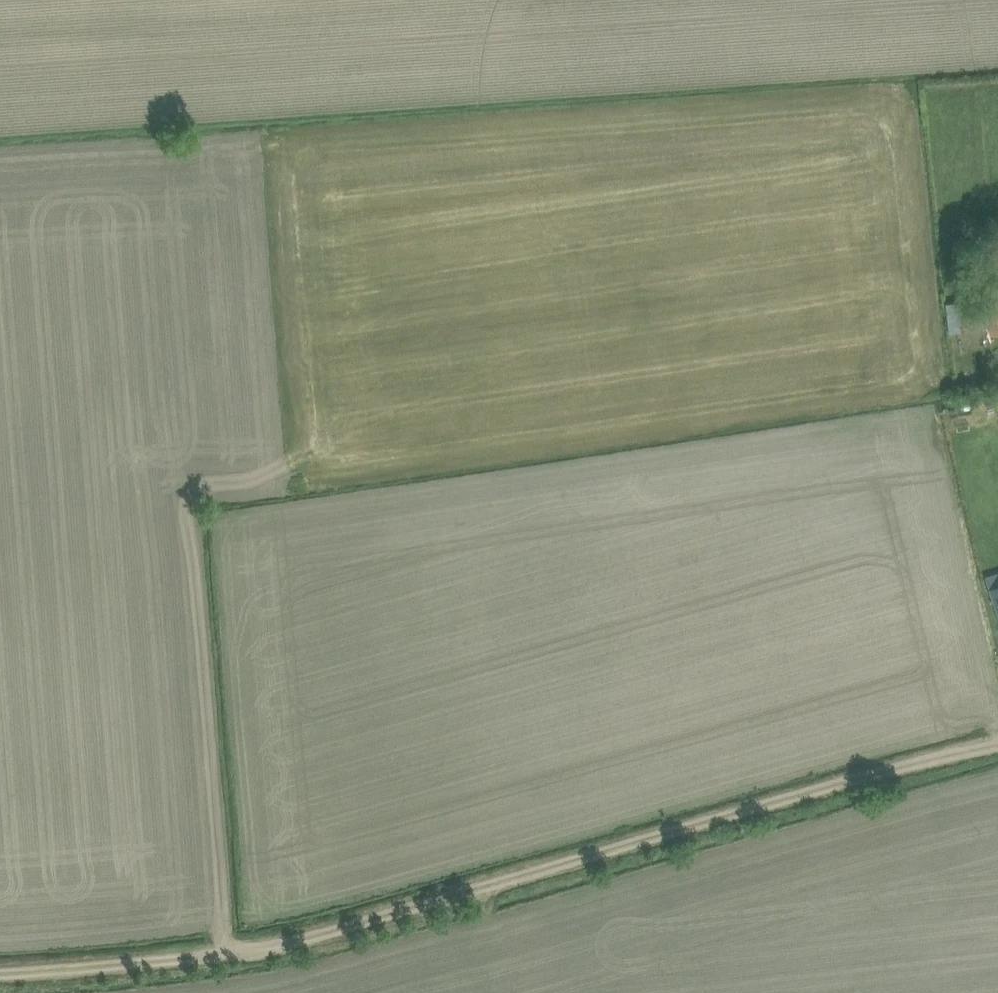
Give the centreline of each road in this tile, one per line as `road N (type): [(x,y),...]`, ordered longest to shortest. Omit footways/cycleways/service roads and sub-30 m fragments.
road 1 (track): [(0,984),(171,980),(276,958),(848,776),(997,744)]

